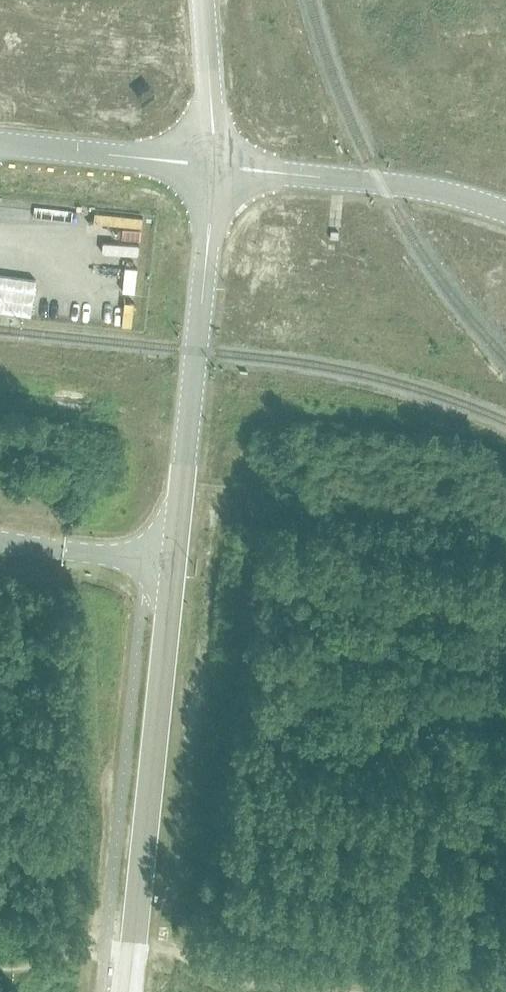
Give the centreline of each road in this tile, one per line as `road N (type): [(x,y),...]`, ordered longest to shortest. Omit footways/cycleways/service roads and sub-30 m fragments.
road 1 (tertiary): [(127,991),(174,565)]
road 2 (tertiary): [(174,565),(217,167)]
road 3 (unclassified): [(505,212),(407,186),(217,167)]
road 4 (unclassified): [(217,167),(0,143)]
road 5 (track): [(131,950),(177,955),(236,982),(332,991)]
road 6 (unclassified): [(174,565),(0,542)]

